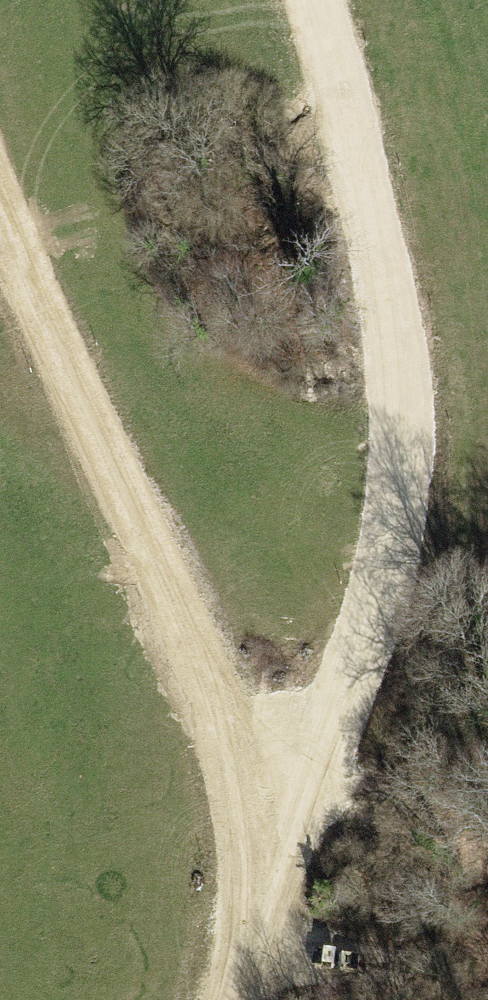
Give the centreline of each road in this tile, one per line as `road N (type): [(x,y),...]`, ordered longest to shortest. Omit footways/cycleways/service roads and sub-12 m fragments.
road 1 (track): [(229,999),(274,849),(372,635),(401,456),(385,288),(313,0)]
road 2 (track): [(0,216),(274,849)]

